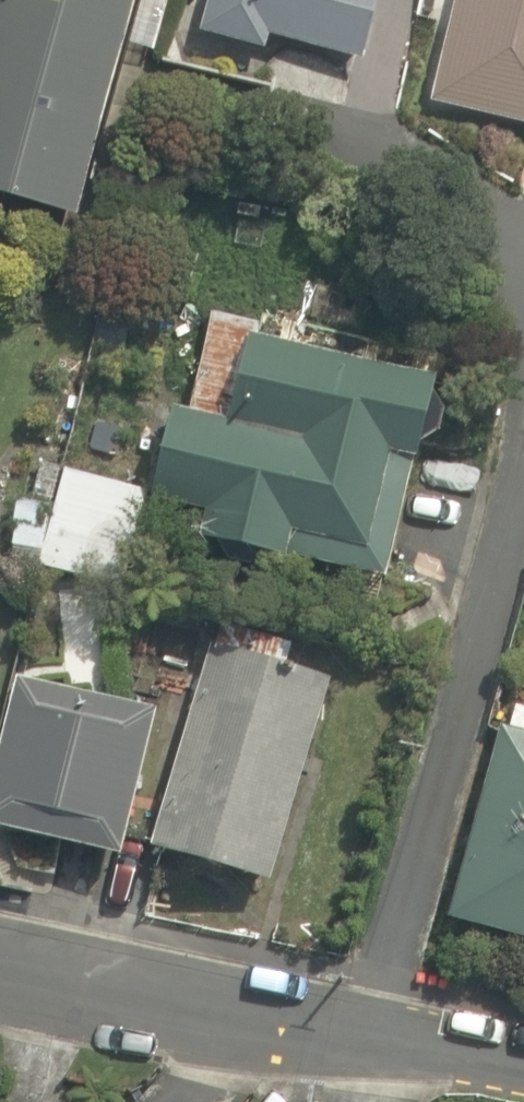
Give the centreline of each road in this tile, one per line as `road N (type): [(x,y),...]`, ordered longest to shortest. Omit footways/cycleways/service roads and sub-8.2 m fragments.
road 1 (residential): [(387,1048),(523,476)]
road 2 (residential): [(0,968),(387,1048)]
road 3 (residential): [(523,238),(314,134)]
road 4 (residential): [(387,1048),(523,1075)]

